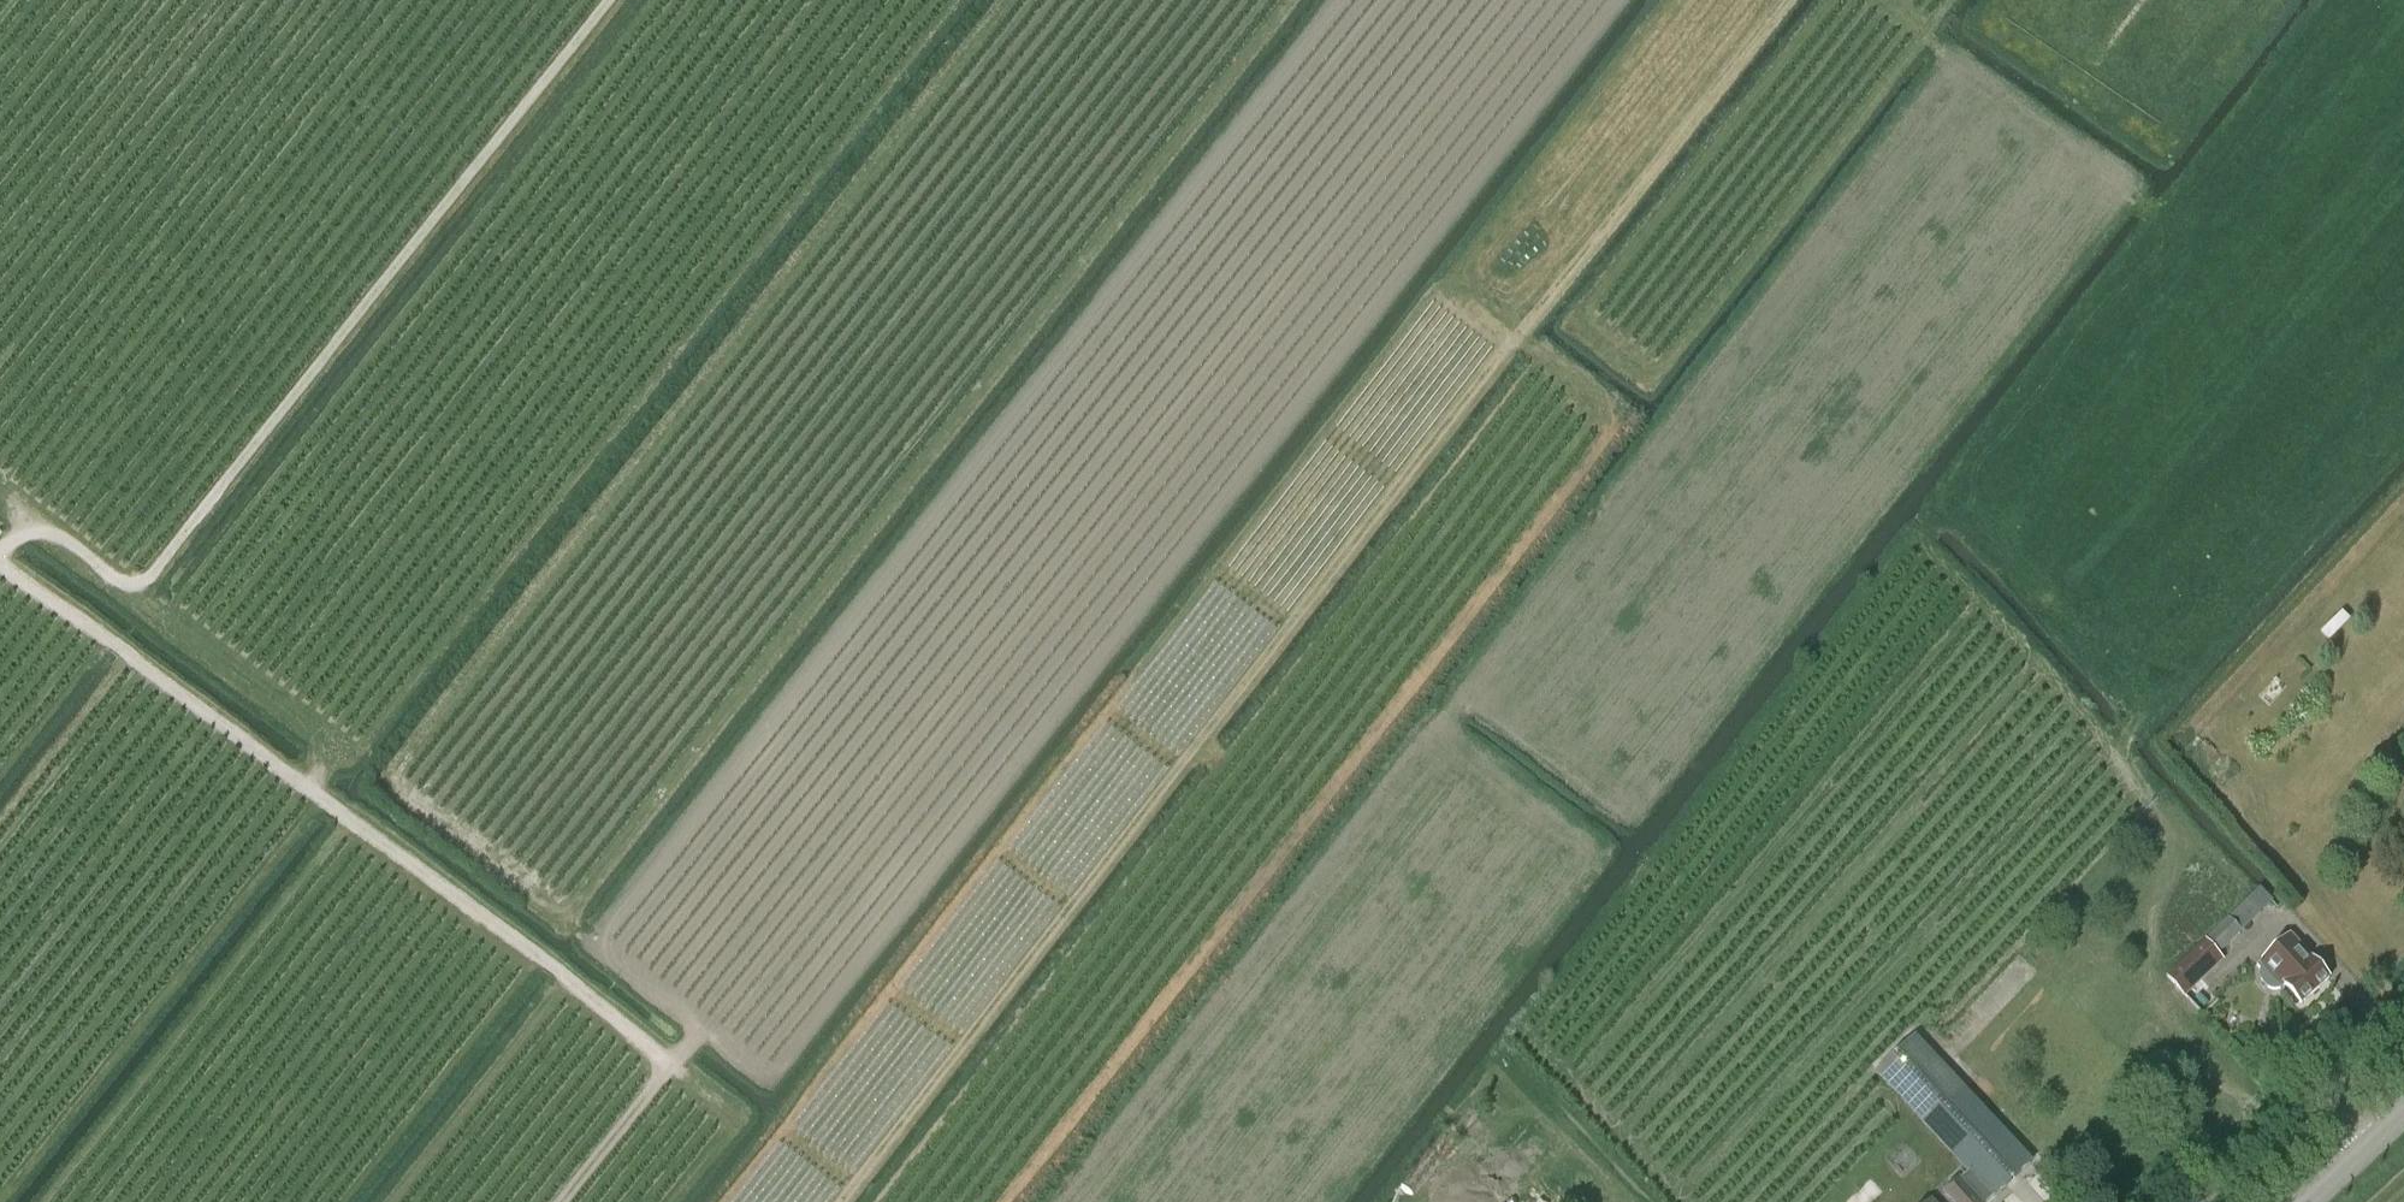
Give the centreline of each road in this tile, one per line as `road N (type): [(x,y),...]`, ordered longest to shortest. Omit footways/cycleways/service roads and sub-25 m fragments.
road 1 (track): [(1722,353),(1950,59),(2135,183),(2125,196),(2172,229)]
road 2 (track): [(2135,707),(2123,767),(2168,831),(2149,968),(2201,1069),(2283,1123)]
road 3 (unclassified): [(2198,1201),(2317,1093)]

